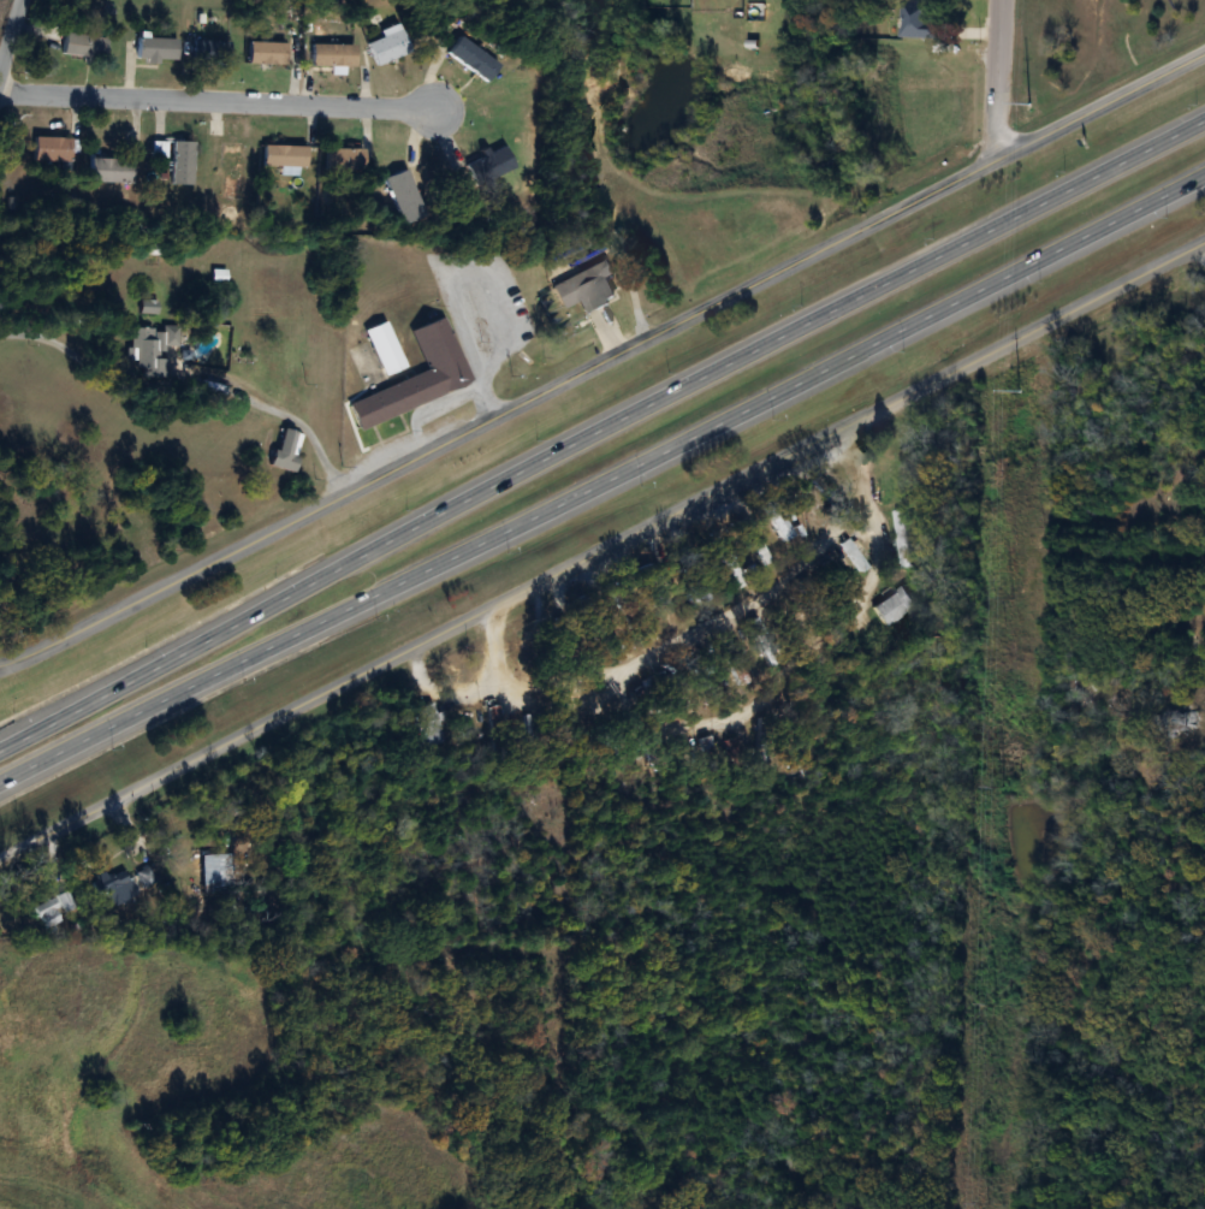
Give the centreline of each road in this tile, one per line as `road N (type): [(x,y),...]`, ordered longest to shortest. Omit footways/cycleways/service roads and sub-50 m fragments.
road 1 (motorway): [(1204,121),(0,751)]
road 2 (residential): [(1204,55),(0,666)]
road 3 (motorway): [(0,783),(1204,177)]
road 4 (residential): [(1204,243),(43,838)]
road 5 (residential): [(851,429),(874,511),(752,601),(628,668),(536,704),(505,698),(492,608)]
road 6 (residential): [(0,92),(435,108)]
road 7 (residential): [(616,672),(621,700),(646,725),(712,728),(747,712),(867,593),(875,573),(874,511)]
road 8 (residential): [(1001,0),(996,160)]

